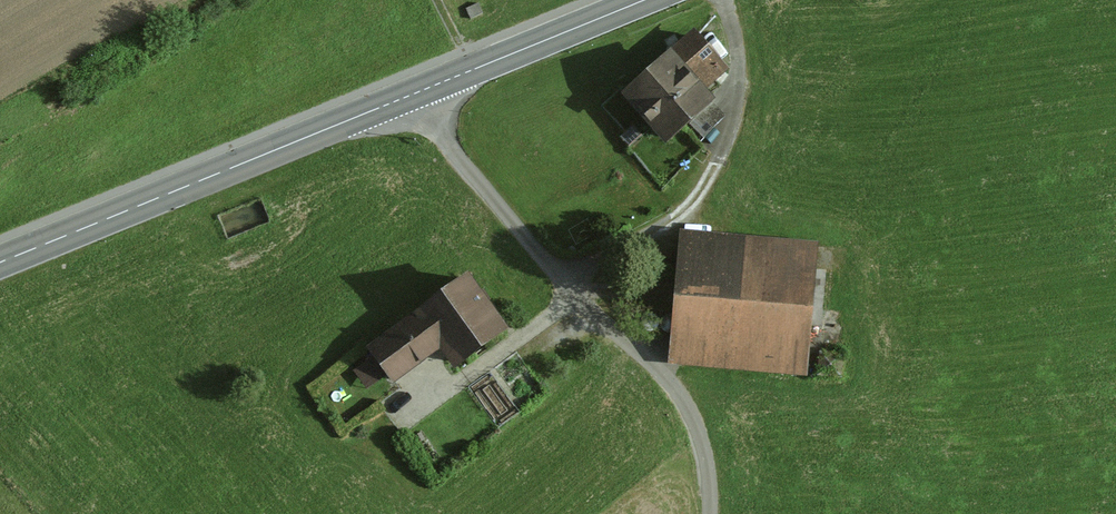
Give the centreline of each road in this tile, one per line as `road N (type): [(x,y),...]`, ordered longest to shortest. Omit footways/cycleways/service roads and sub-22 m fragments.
road 1 (residential): [(419,92),(453,155),(684,402),(702,441),(709,513)]
road 2 (secondary): [(419,92),(0,261)]
road 3 (track): [(724,0),(739,60),(725,130),(706,178),(629,248),(559,273)]
road 4 (secondary): [(640,0),(419,92)]

